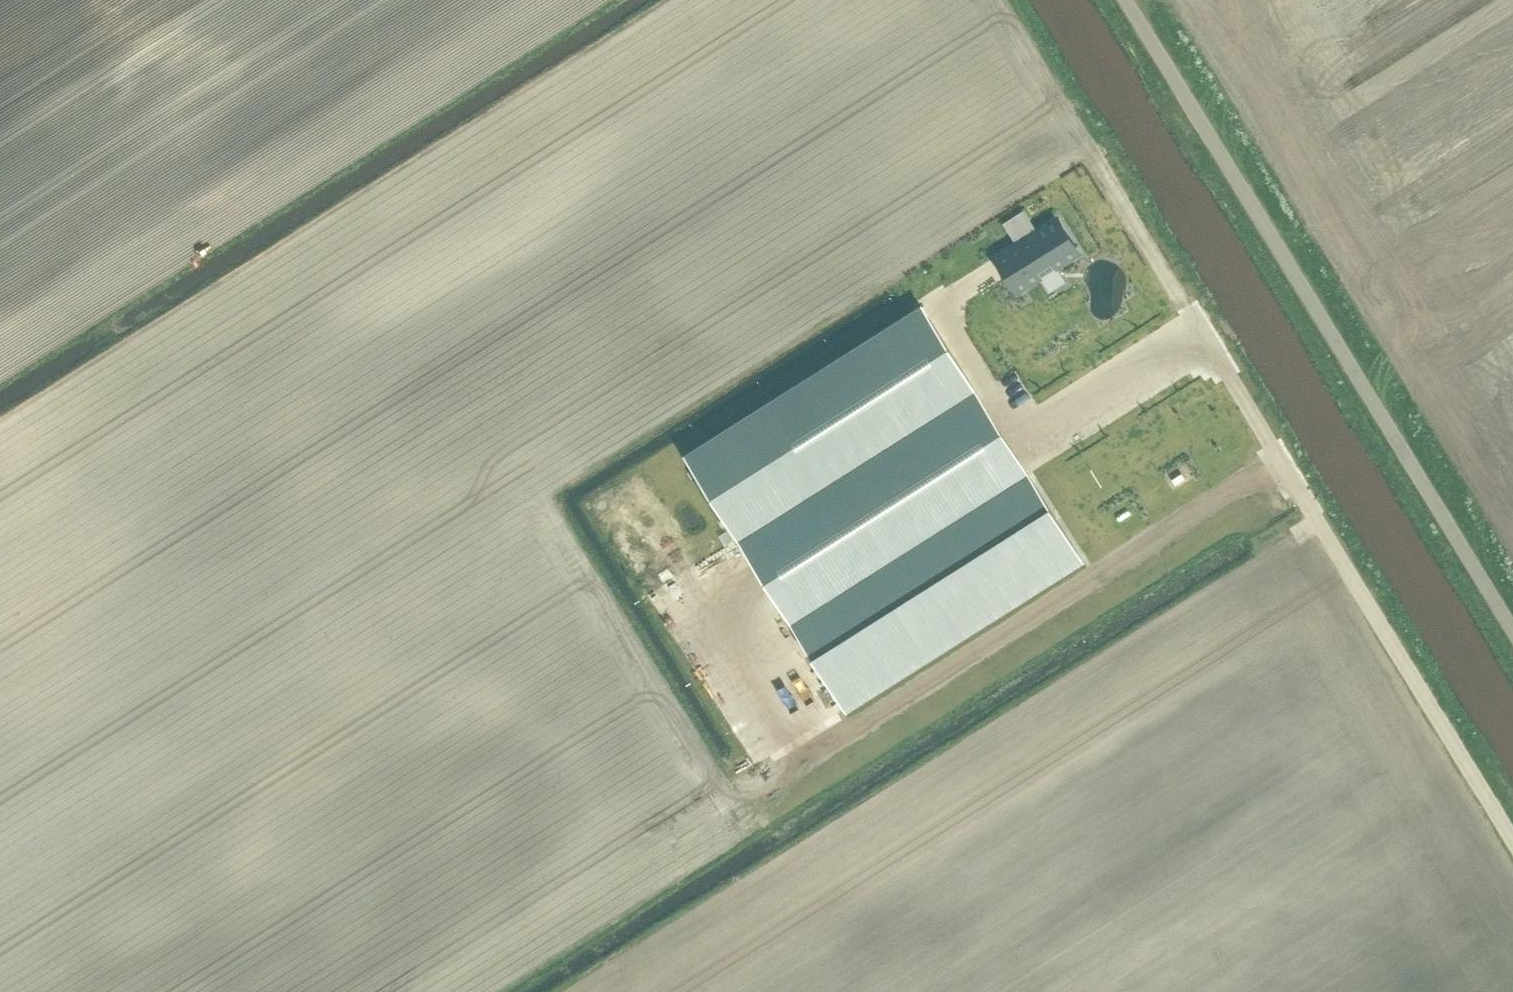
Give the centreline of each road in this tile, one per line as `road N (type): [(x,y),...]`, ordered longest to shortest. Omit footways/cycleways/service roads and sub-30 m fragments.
road 1 (unclassified): [(1512,630),(1127,0)]

